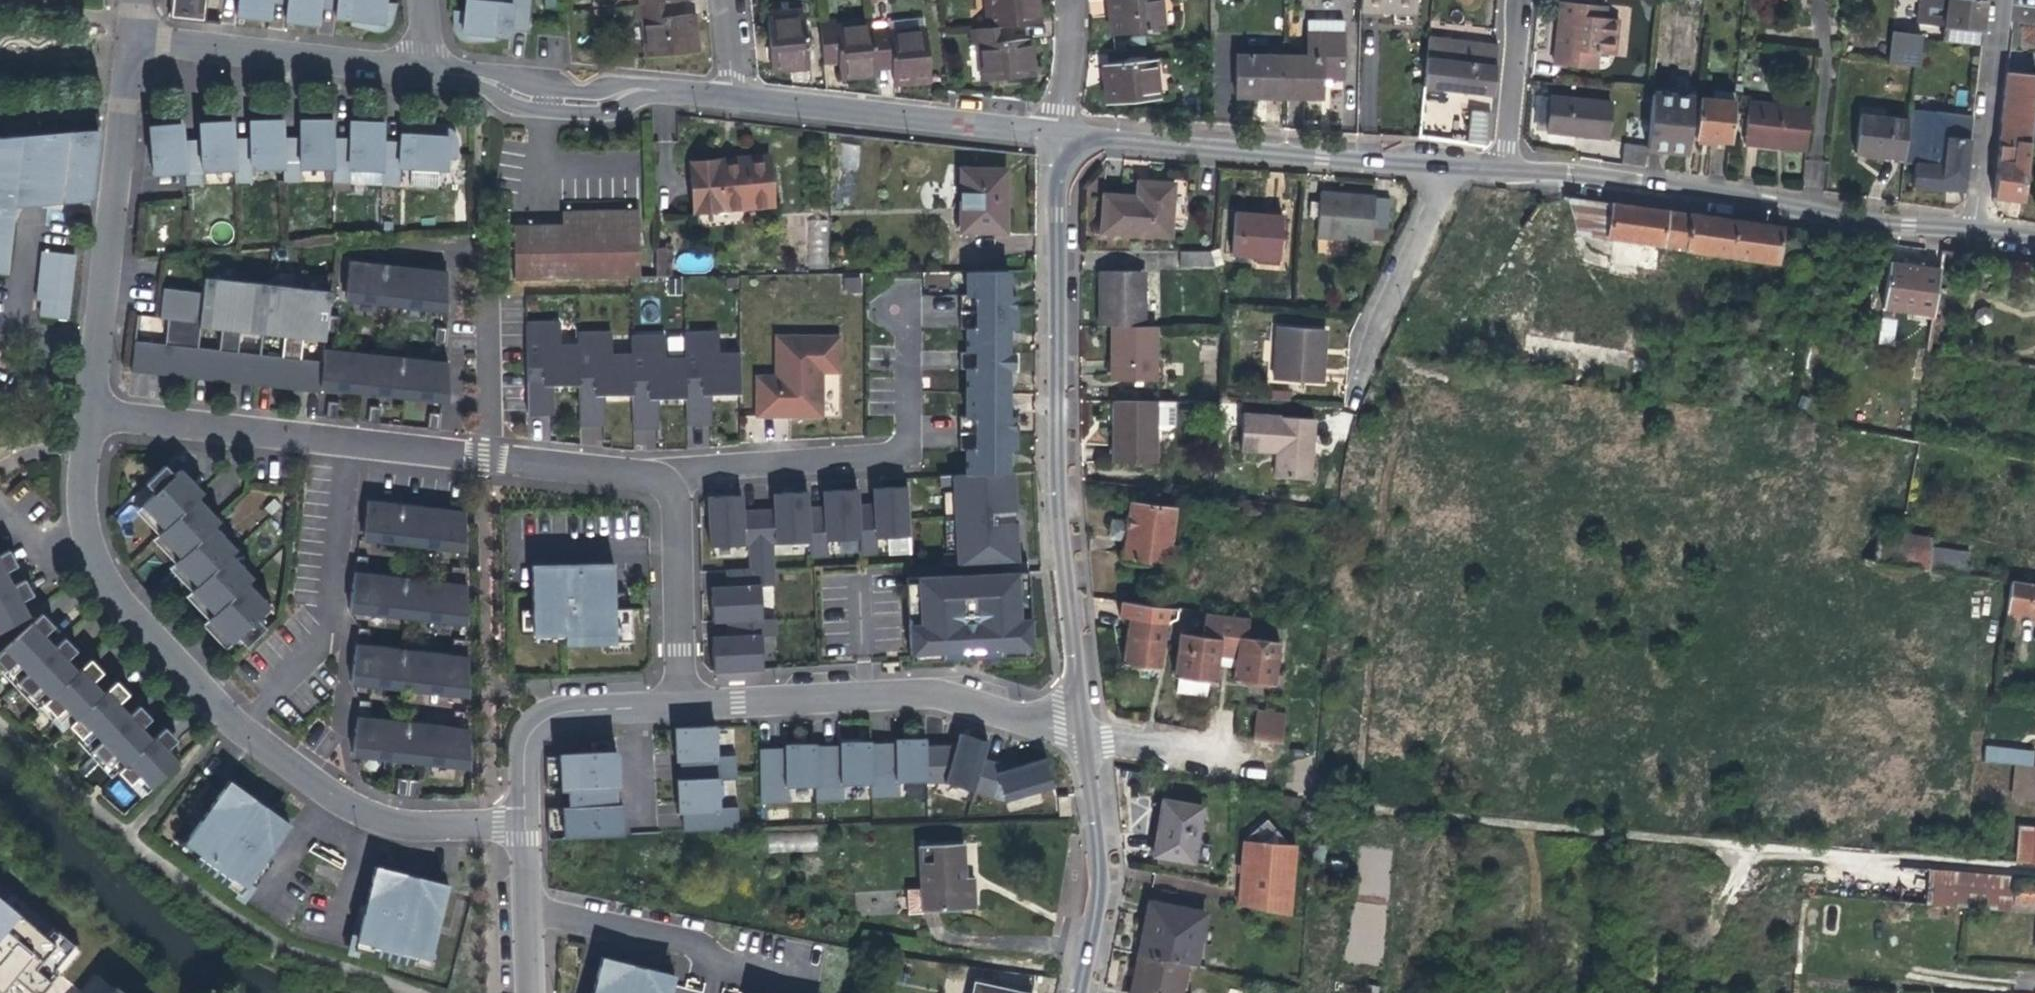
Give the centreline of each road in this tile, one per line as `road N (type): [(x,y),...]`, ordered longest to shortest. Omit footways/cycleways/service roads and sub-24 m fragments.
road 1 (track): [(2034,875),(1330,809)]
road 2 (residential): [(526,825),(369,818),(215,699),(111,590),(81,532),(89,405)]
road 3 (residential): [(1057,135),(1054,464),(1091,729)]
road 4 (residential): [(89,405),(663,479)]
road 5 (residential): [(1975,227),(1498,169)]
road 6 (residential): [(1498,169),(1057,135)]
road 7 (residential): [(1091,729),(943,694),(686,702)]
road 8 (residential): [(663,479),(685,467),(896,452),(909,427),(908,287)]
road 9 (residential): [(89,405),(135,36)]
road 10 (residential): [(1057,135),(737,97)]
road 11 (residential): [(737,97),(658,87),(607,99),(547,97),(433,65)]
road 12 (residential): [(433,65),(135,36)]
road 13 (residential): [(528,914),(689,943),(729,973),(784,984)]
road 14 (residential): [(1091,729),(1103,842),(1081,992)]
road 15 (residential): [(686,702),(566,709),(539,724),(527,747),(526,825)]
road 16 (residential): [(1975,227),(2000,0)]
road 17 (residential): [(663,479),(676,506),(686,702)]
road 18 (residential): [(1498,169),(1515,0)]
road 19 (residential): [(1071,0),(1057,135)]

